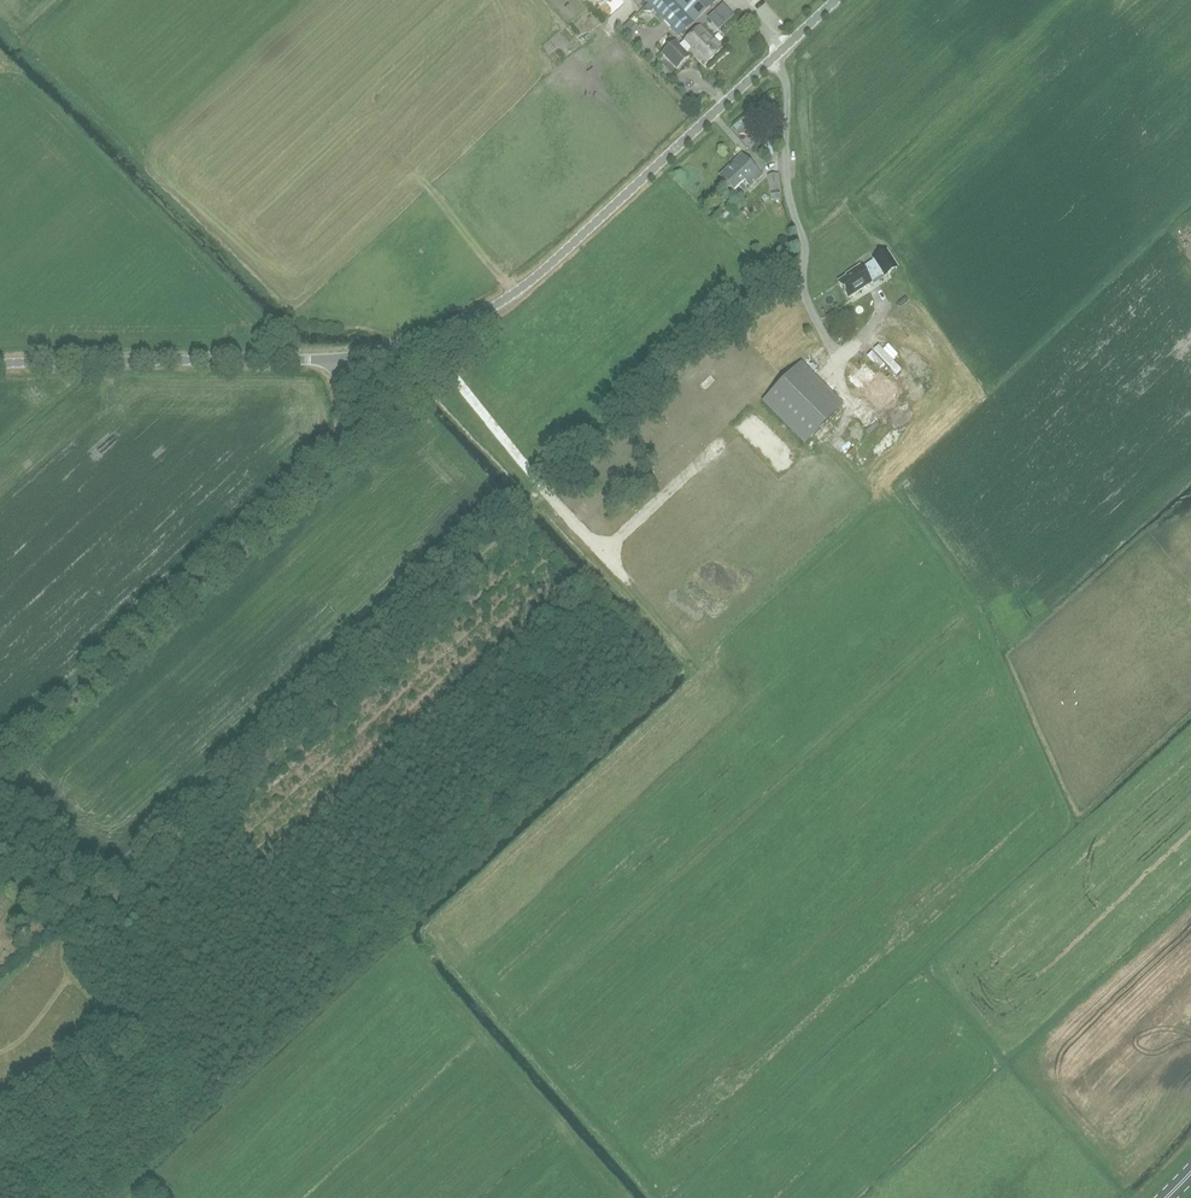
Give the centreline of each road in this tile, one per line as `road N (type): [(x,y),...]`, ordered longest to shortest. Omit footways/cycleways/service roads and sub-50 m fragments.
road 1 (unclassified): [(0,364),(337,358),(468,320),(527,282),(837,0)]
road 2 (track): [(772,60),(785,83),(783,179),(805,247),(800,284),(837,364)]

